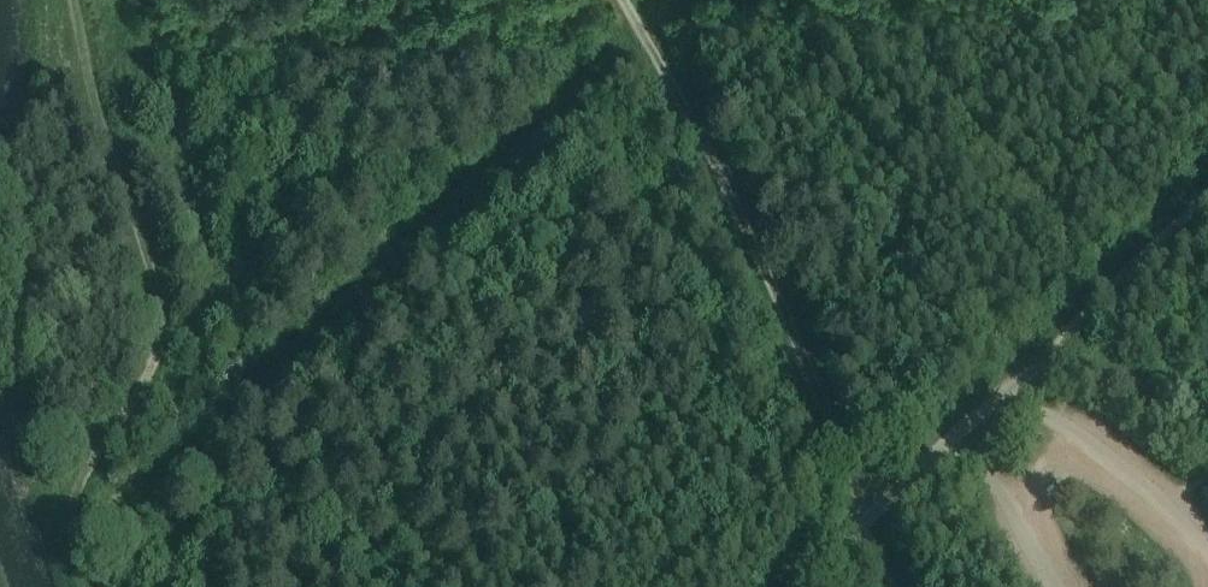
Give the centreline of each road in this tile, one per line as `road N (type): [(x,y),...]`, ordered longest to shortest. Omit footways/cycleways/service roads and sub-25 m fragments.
road 1 (track): [(624,0),(797,334),(869,516)]
road 2 (unclassified): [(793,586),(995,397)]
road 3 (track): [(1207,196),(1079,318),(1068,364)]
road 4 (track): [(1207,393),(1068,364),(1031,372),(995,397)]

